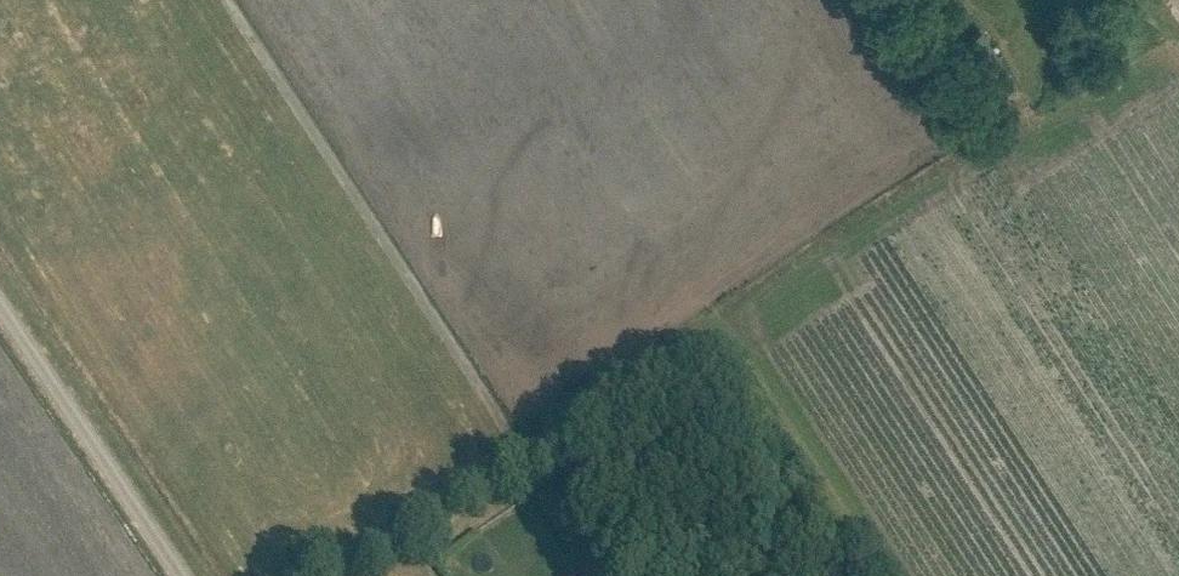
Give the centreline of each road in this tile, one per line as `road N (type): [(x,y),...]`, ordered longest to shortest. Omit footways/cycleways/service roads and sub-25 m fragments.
road 1 (unclassified): [(600,575),(224,0)]
road 2 (track): [(968,143),(532,434),(509,434)]

